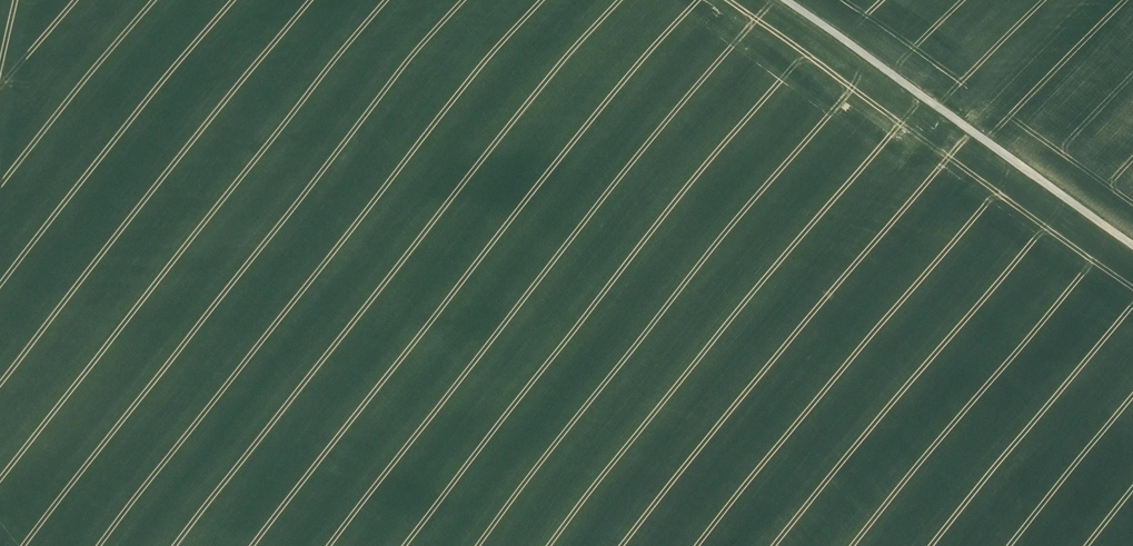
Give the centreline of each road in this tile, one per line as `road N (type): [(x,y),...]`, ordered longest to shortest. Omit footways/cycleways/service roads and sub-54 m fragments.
road 1 (track): [(715,0),(1132,333)]

